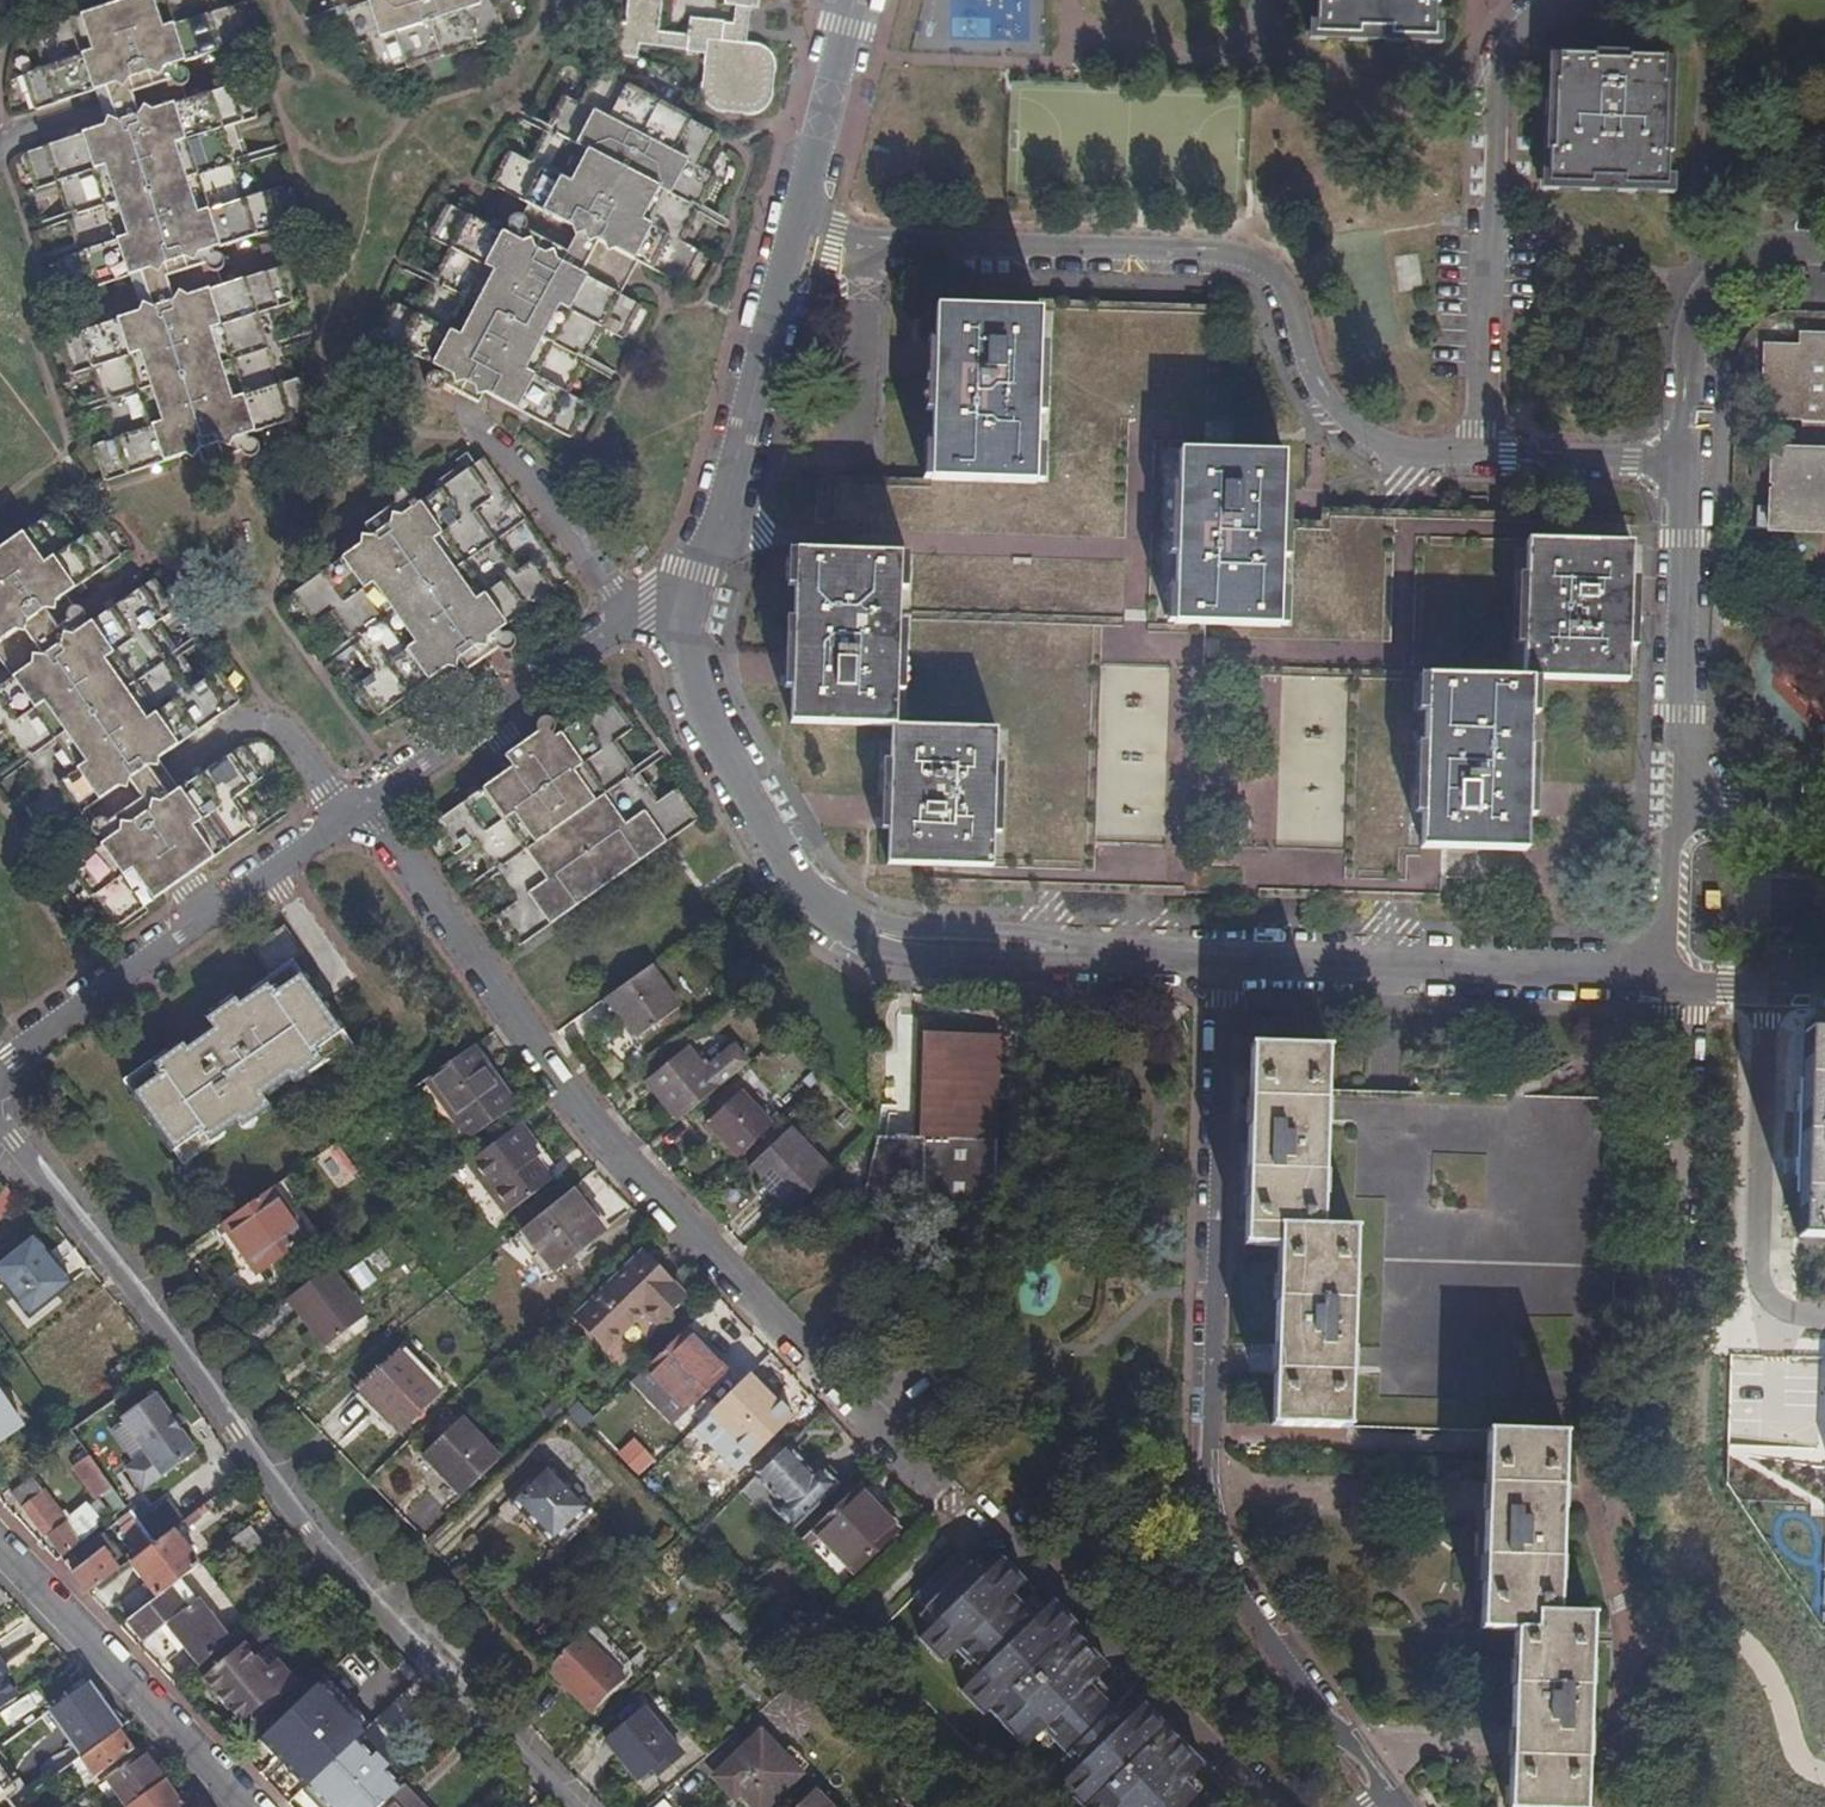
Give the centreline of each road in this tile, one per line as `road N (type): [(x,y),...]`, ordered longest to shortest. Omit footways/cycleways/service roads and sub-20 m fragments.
road 1 (residential): [(951,1507),(575,1111),(353,803)]
road 2 (residential): [(1399,1806),(1323,1717),(1209,1544),(1203,1488),(1227,961)]
road 3 (residential): [(0,1127),(365,1598),(569,1806)]
road 4 (residential): [(1476,456),(1409,454),(1350,421),(1327,396),(1285,292),(1265,267),(1223,253),(887,239),(798,221)]
road 5 (residential): [(690,617),(693,682),(739,779),(824,914),(917,946),(1227,961)]
road 6 (residential): [(1572,0),(1549,5),(1500,69),(1476,456)]
road 7 (residential): [(1227,961),(1667,978)]
road 8 (residential): [(798,221),(690,617)]
road 9 (residential): [(353,803),(622,612),(649,607),(690,617)]
road 10 (residential): [(1764,981),(1753,1276),(1794,1312),(1824,1313)]
road 11 (residential): [(1688,978),(1670,1342)]
road 12 (residential): [(1676,814),(1685,458)]
road 13 (residential): [(241,1806),(0,1556)]
road 14 (residential): [(0,1067),(273,864)]
road 15 (residential): [(1685,458),(1689,332),(1702,300),(1741,267),(1824,258)]
road 16 (residential): [(855,0),(798,221)]
road 17 (residential): [(1685,458),(1476,456)]
road 18 (residential): [(1667,978),(1676,814)]
road 19 (residential): [(1824,817),(1676,814)]
road 20 (residential): [(273,864),(352,976)]

